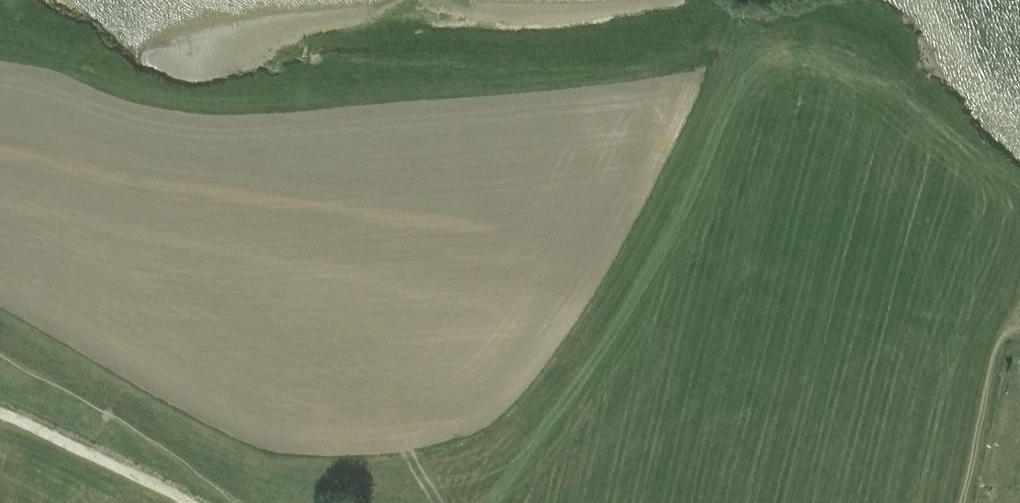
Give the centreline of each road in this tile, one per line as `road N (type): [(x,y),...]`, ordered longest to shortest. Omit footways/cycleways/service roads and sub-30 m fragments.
road 1 (track): [(0,361),(232,502)]

